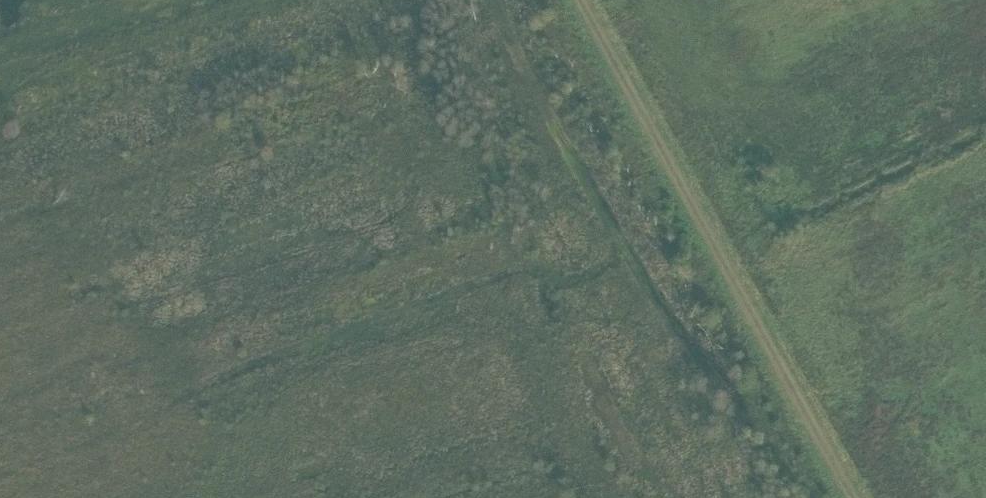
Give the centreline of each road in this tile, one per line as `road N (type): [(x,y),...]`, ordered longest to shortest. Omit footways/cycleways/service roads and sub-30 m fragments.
road 1 (track): [(853,497),(577,0)]

